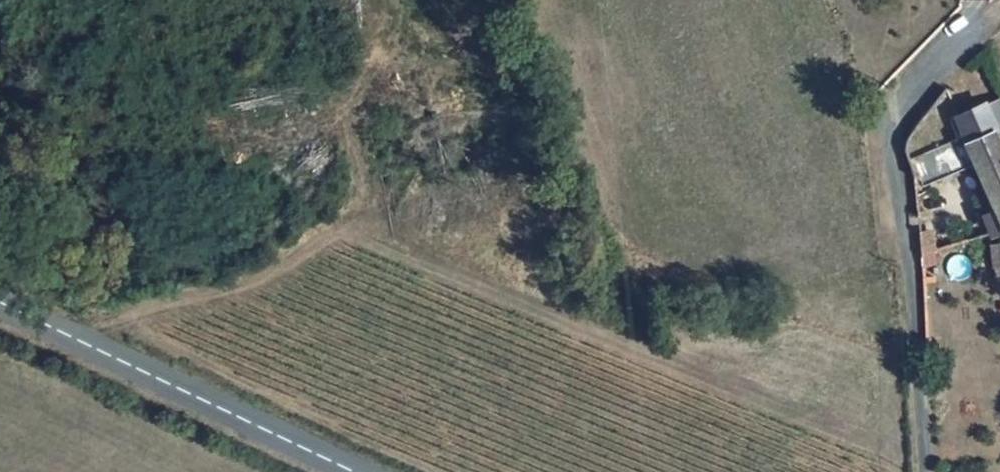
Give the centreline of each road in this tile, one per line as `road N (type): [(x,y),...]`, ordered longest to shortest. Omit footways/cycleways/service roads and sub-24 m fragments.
road 1 (residential): [(924,471),(892,129),(906,97),(988,25)]
road 2 (tertiary): [(0,302),(355,471)]

